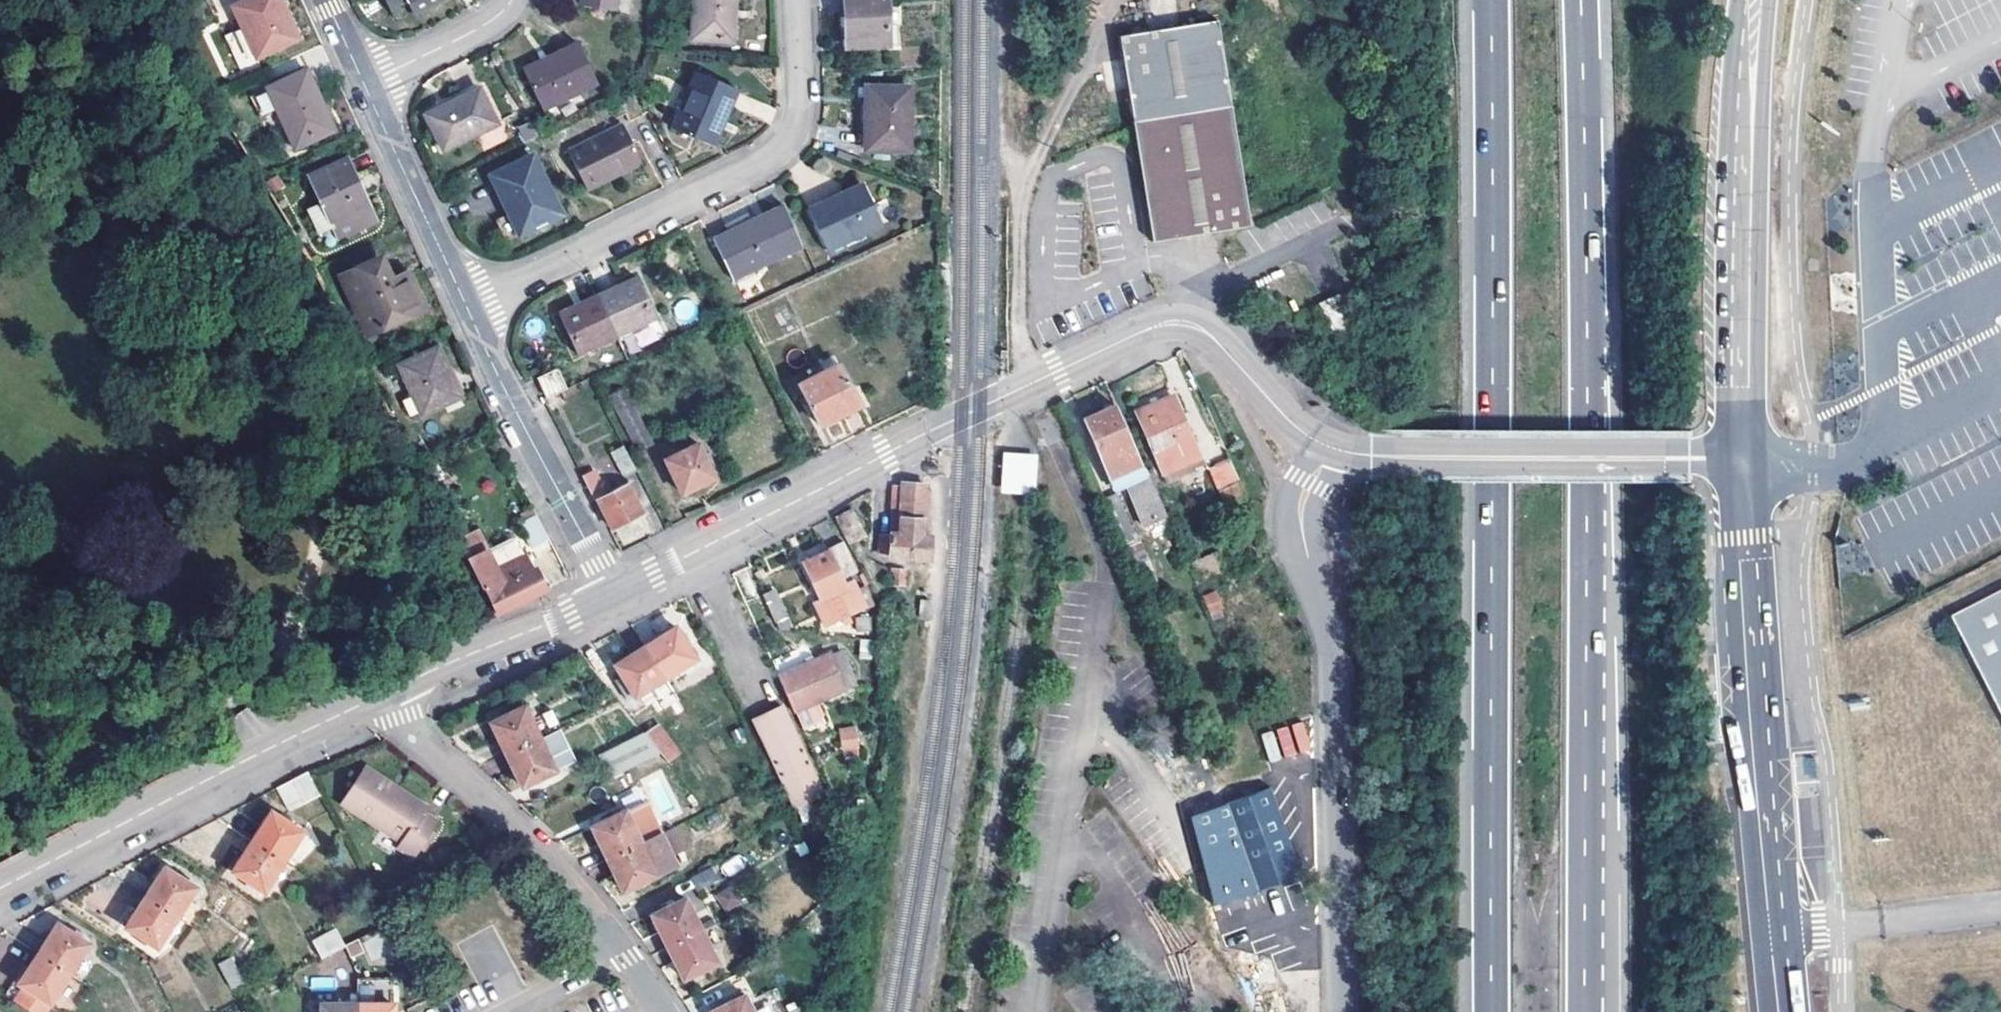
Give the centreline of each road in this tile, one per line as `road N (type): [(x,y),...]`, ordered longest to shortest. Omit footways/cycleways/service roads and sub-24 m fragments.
road 1 (motorway): [(1586,1011),(1581,0)]
road 2 (motorway): [(1491,0),(1491,1011)]
road 3 (tertiary): [(1327,446),(1286,417),(1205,330),(1156,326),(614,593)]
road 4 (unclassified): [(1327,446),(1302,517),(1303,550),(1327,619),(1344,1011)]
road 5 (secondary): [(1749,461),(1762,738),(1787,1011)]
road 6 (residential): [(466,305),(776,153),(801,113),(797,0)]
road 7 (secondary): [(1756,0),(1749,461)]
road 8 (tertiary): [(390,689),(0,888)]
road 9 (residential): [(662,1011),(597,915),(402,717),(390,689)]
road 10 (tertiary): [(1749,461),(1370,455),(1327,446)]
road 11 (residential): [(614,593),(466,305)]
road 12 (residential): [(466,305),(365,83)]
road 13 (tertiary): [(614,593),(390,689)]
road 14 (residential): [(513,0),(491,22),(365,83)]

